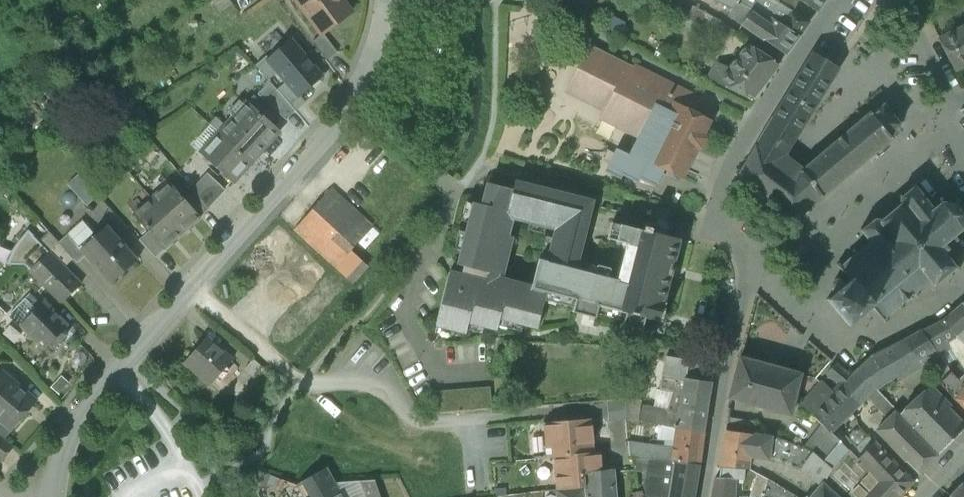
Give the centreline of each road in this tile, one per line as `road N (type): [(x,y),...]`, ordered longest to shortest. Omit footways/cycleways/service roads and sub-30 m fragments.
road 1 (unclassified): [(190,289),(301,382),(383,384),(414,425),(471,420),(476,476)]
road 2 (residential): [(387,0),(379,44),(351,106),(190,289)]
road 3 (residential): [(838,0),(728,180),(724,215),(747,270)]
road 4 (residential): [(961,287),(851,358),(775,286),(747,270)]
road 5 (residential): [(747,270),(947,106)]
road 6 (residential): [(190,289),(78,419),(54,496)]
road 7 (residential): [(747,270),(704,496)]

